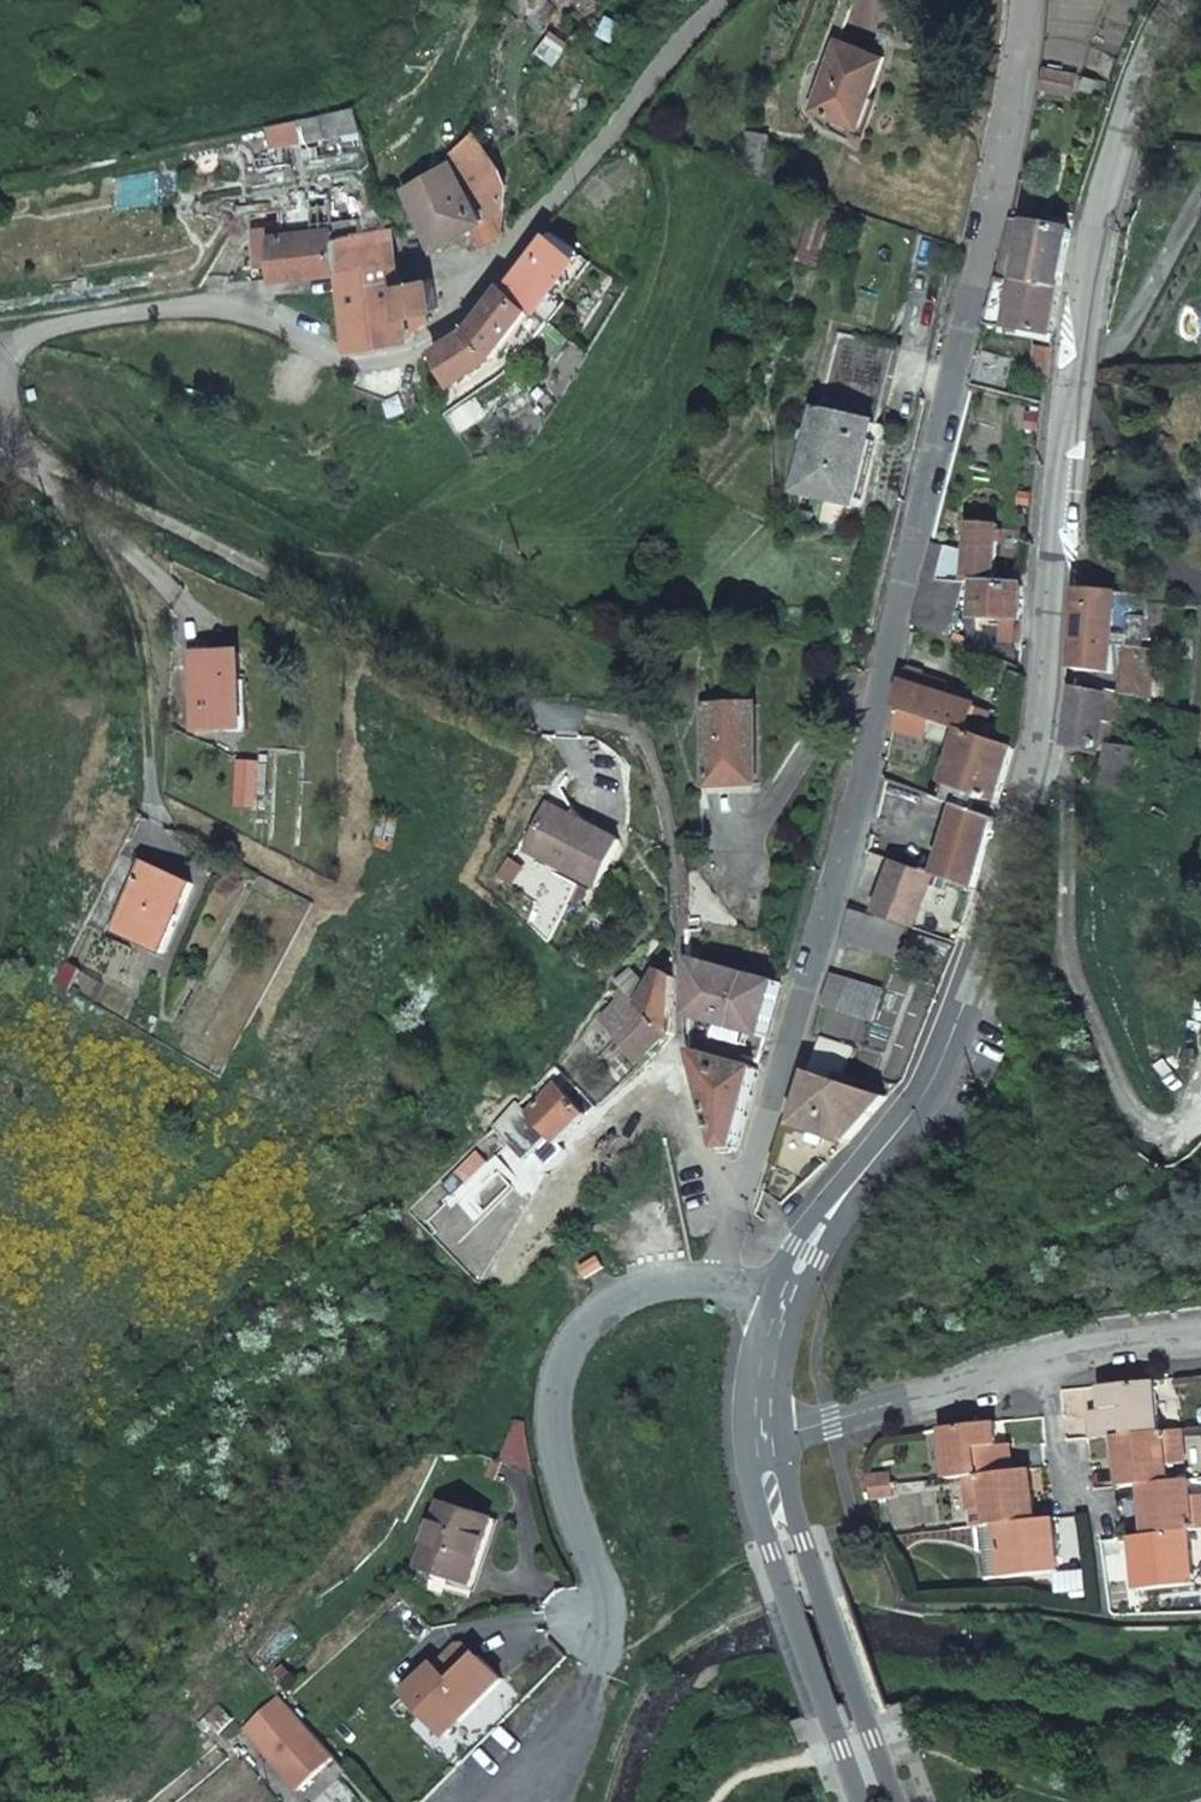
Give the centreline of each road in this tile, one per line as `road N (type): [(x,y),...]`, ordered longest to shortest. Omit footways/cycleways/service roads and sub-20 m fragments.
road 1 (secondary): [(782,1305),(829,1214),(933,1074),(963,993),(1044,720),(1065,435),(1103,208),(1128,116),(1184,0)]
road 2 (residential): [(735,1231),(905,593),(1017,77),(1025,0)]
road 3 (residential): [(721,0),(490,282),(404,354),(331,353),(268,320),(221,308),(82,322),(17,340),(0,357)]
road 4 (unclassified): [(502,1801),(584,1719),(606,1662),(611,1610),(560,1463),(552,1376),(573,1330),(625,1294),(718,1281)]
road 5 (residential): [(11,447),(332,608),(387,654),(441,682),(512,709),(574,718)]
road 6 (residential): [(762,1431),(830,1421),(1027,1359),(1200,1331)]
road 7 (secondary): [(896,1801),(805,1541),(788,1468),(762,1431)]
road 8 (secondary): [(762,1431),(754,1474),(760,1508),(862,1801)]
road 9 (residential): [(682,1071),(735,1231)]
road 10 (secondary): [(762,1431),(782,1305)]

